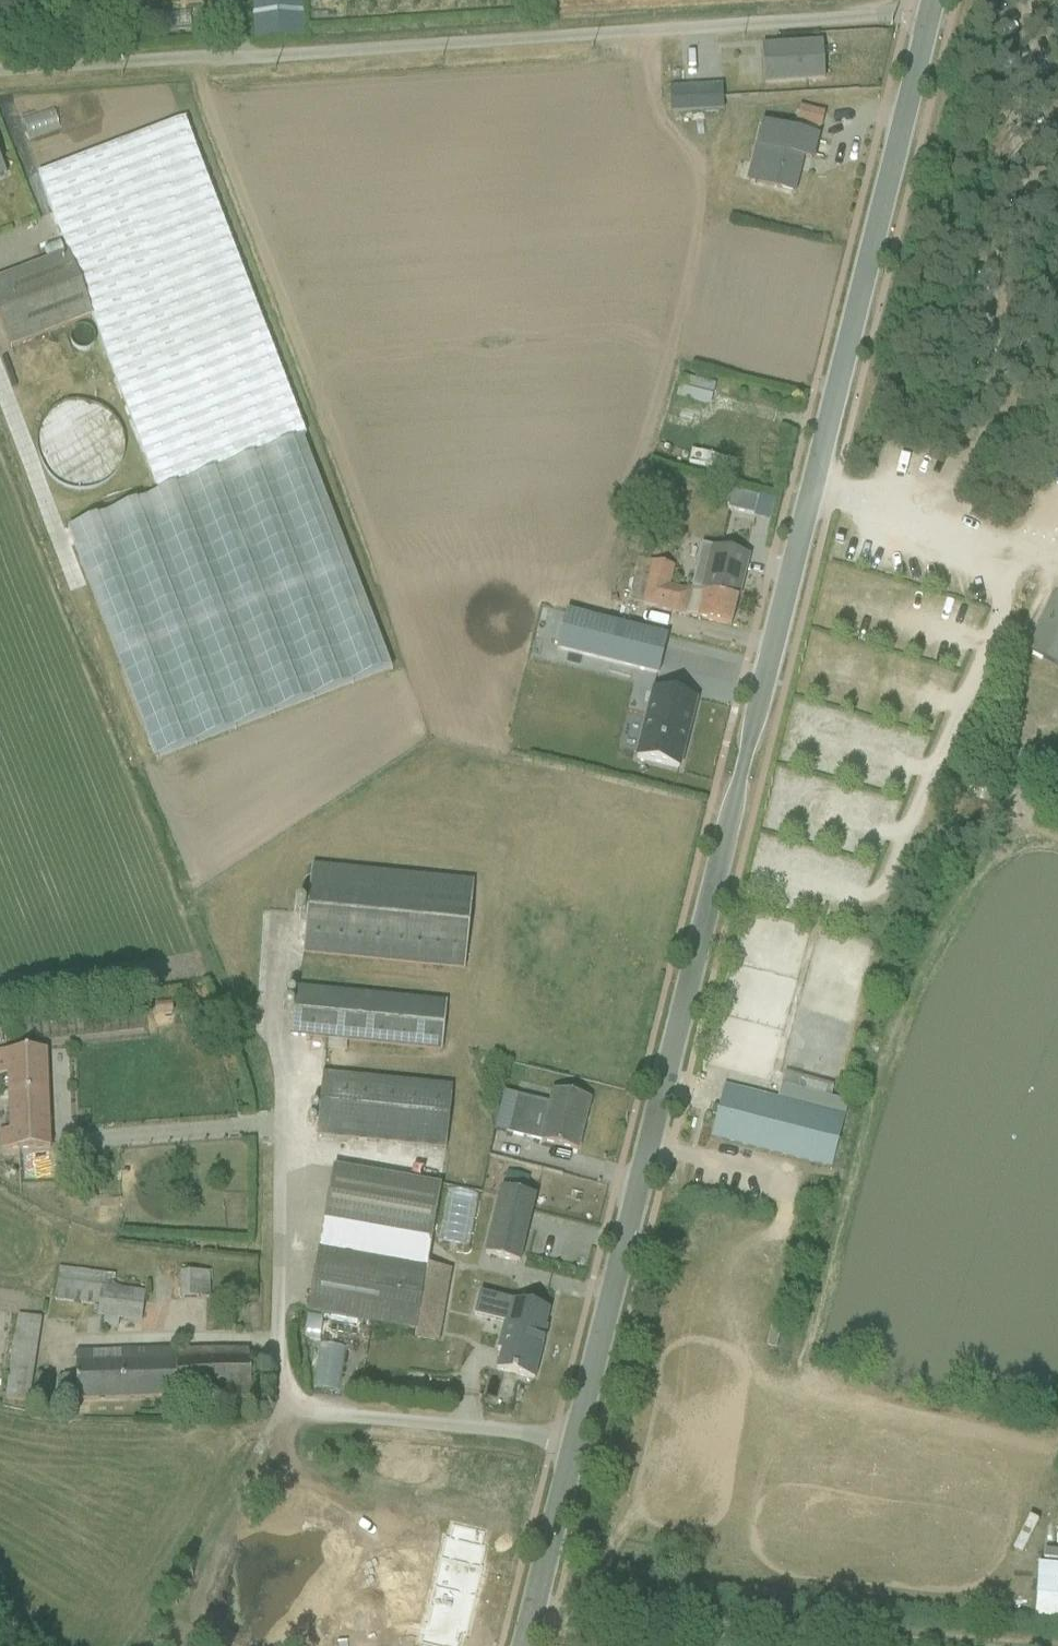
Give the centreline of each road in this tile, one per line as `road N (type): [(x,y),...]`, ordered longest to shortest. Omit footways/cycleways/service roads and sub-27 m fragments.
road 1 (tertiary): [(927,13),(574,1439)]
road 2 (unclassified): [(0,76),(927,13)]
road 3 (track): [(1057,1459),(869,1422),(748,1386),(800,1191),(646,1154)]
road 4 (unclassified): [(291,1145),(279,1411),(574,1439)]
road 5 (track): [(534,1602),(1026,1645)]
road 6 (track): [(0,379),(166,824)]
road 7 (tertiary): [(574,1439),(523,1645)]

